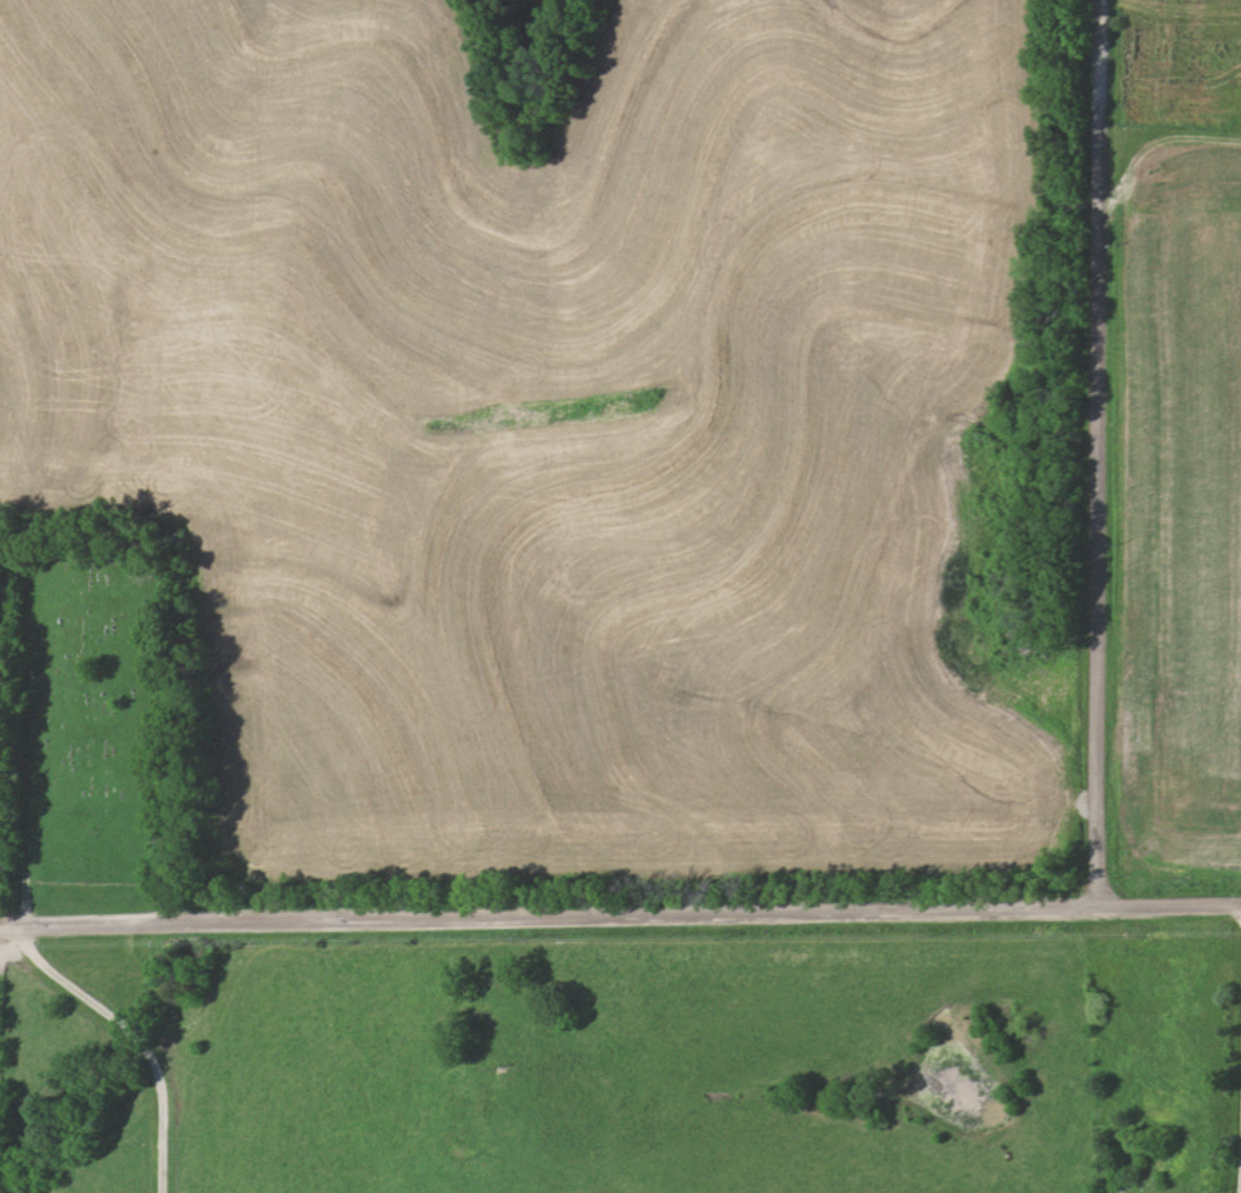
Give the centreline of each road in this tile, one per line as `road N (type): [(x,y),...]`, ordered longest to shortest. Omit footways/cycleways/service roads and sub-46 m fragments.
road 1 (residential): [(0,926),(358,927),(613,907),(1240,909)]
road 2 (residential): [(1100,909),(1103,0)]

